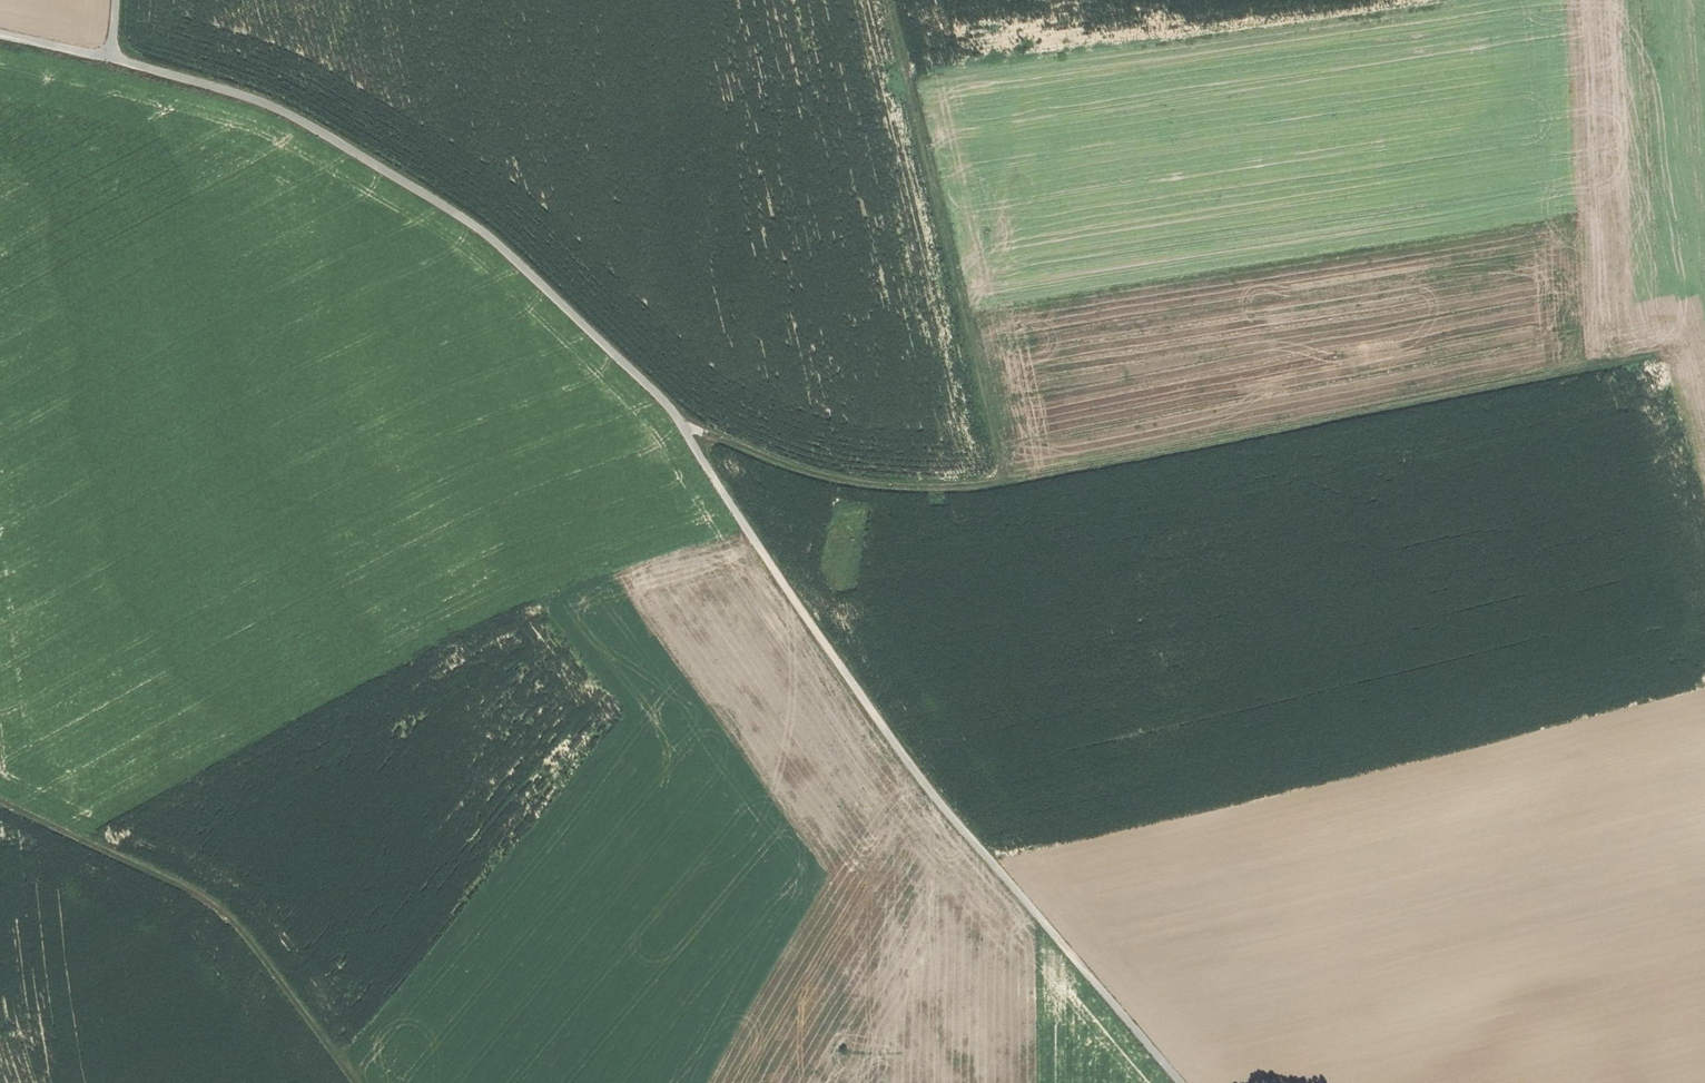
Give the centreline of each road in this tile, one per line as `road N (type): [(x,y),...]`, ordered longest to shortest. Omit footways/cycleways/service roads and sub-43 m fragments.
road 1 (track): [(686,425),(816,476),(946,488),(1572,369)]
road 2 (track): [(1009,482),(891,0)]
road 3 (track): [(0,804),(216,901),(356,1082)]

